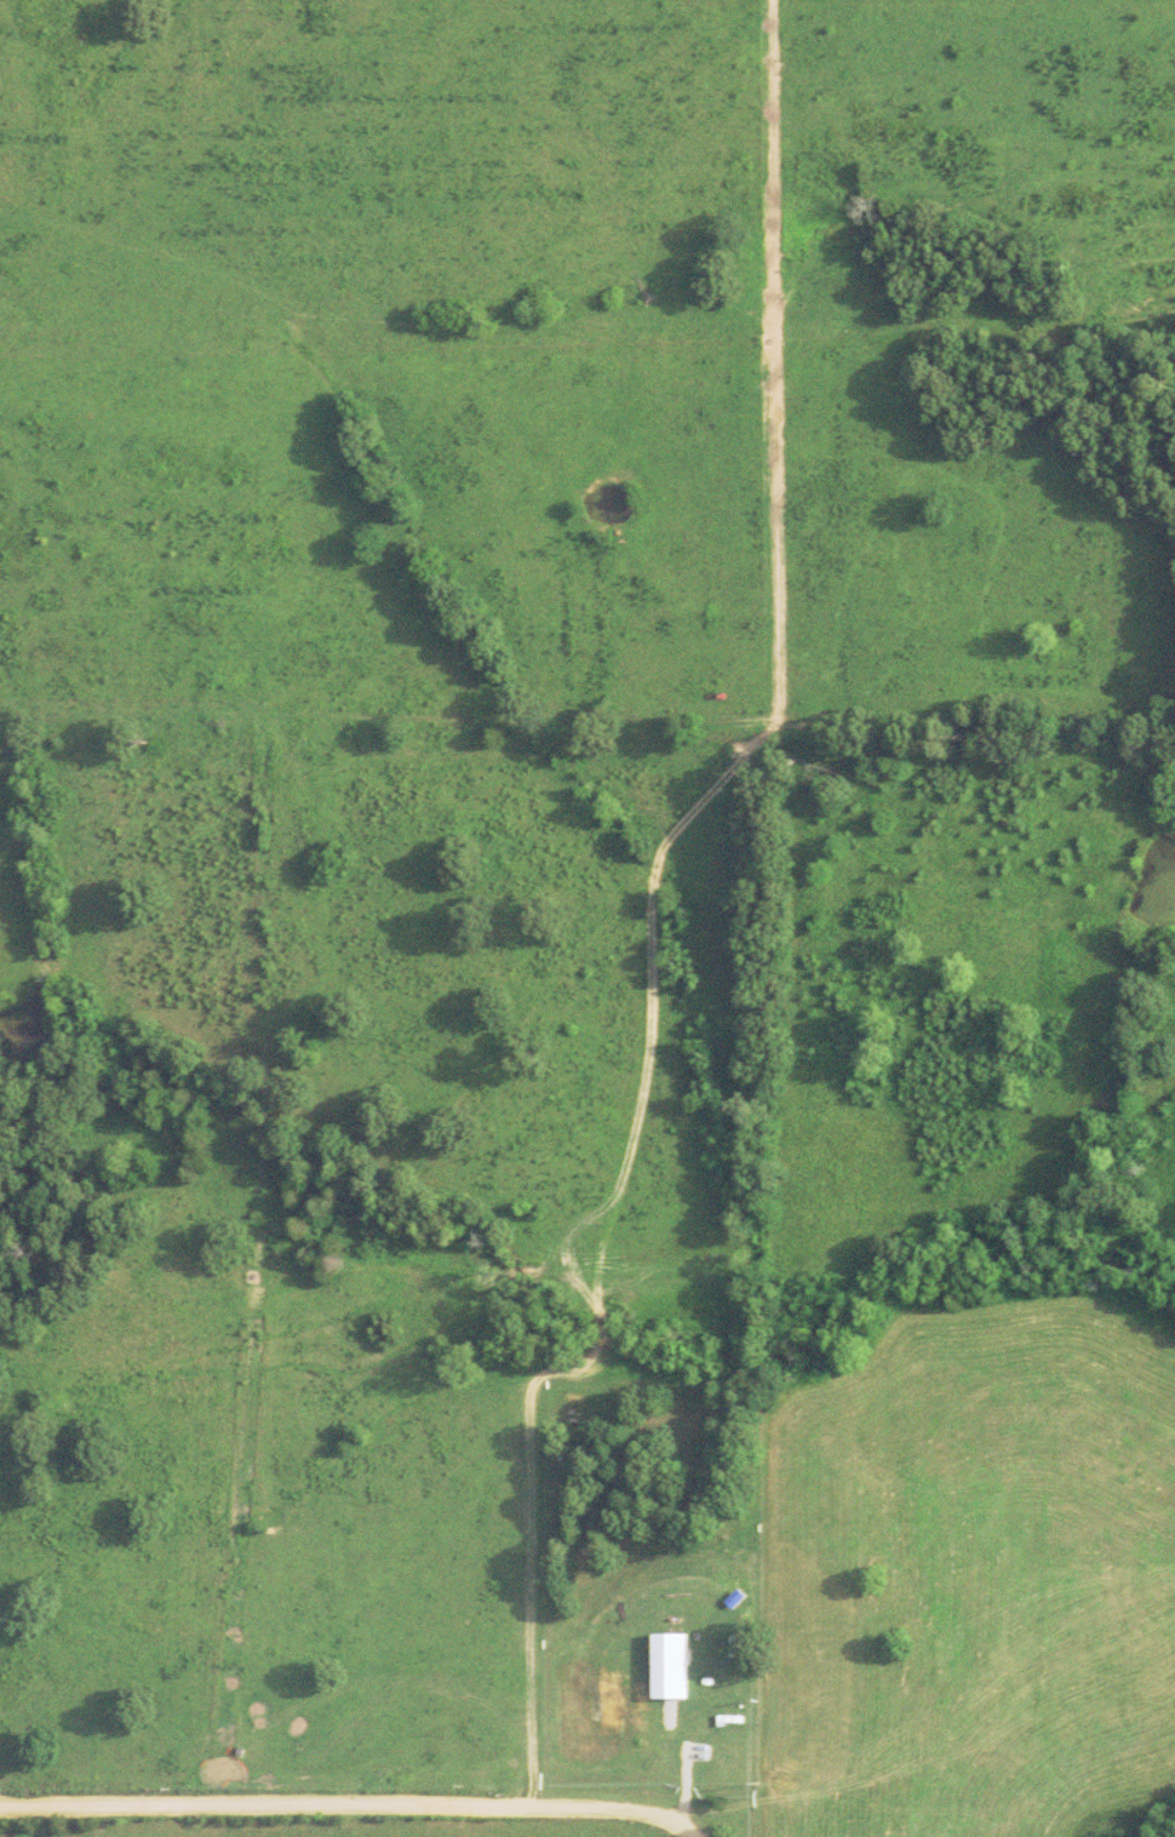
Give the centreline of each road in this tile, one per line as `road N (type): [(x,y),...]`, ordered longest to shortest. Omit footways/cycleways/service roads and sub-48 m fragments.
road 1 (residential): [(690,1836),(661,1816),(623,1808),(0,1805)]

